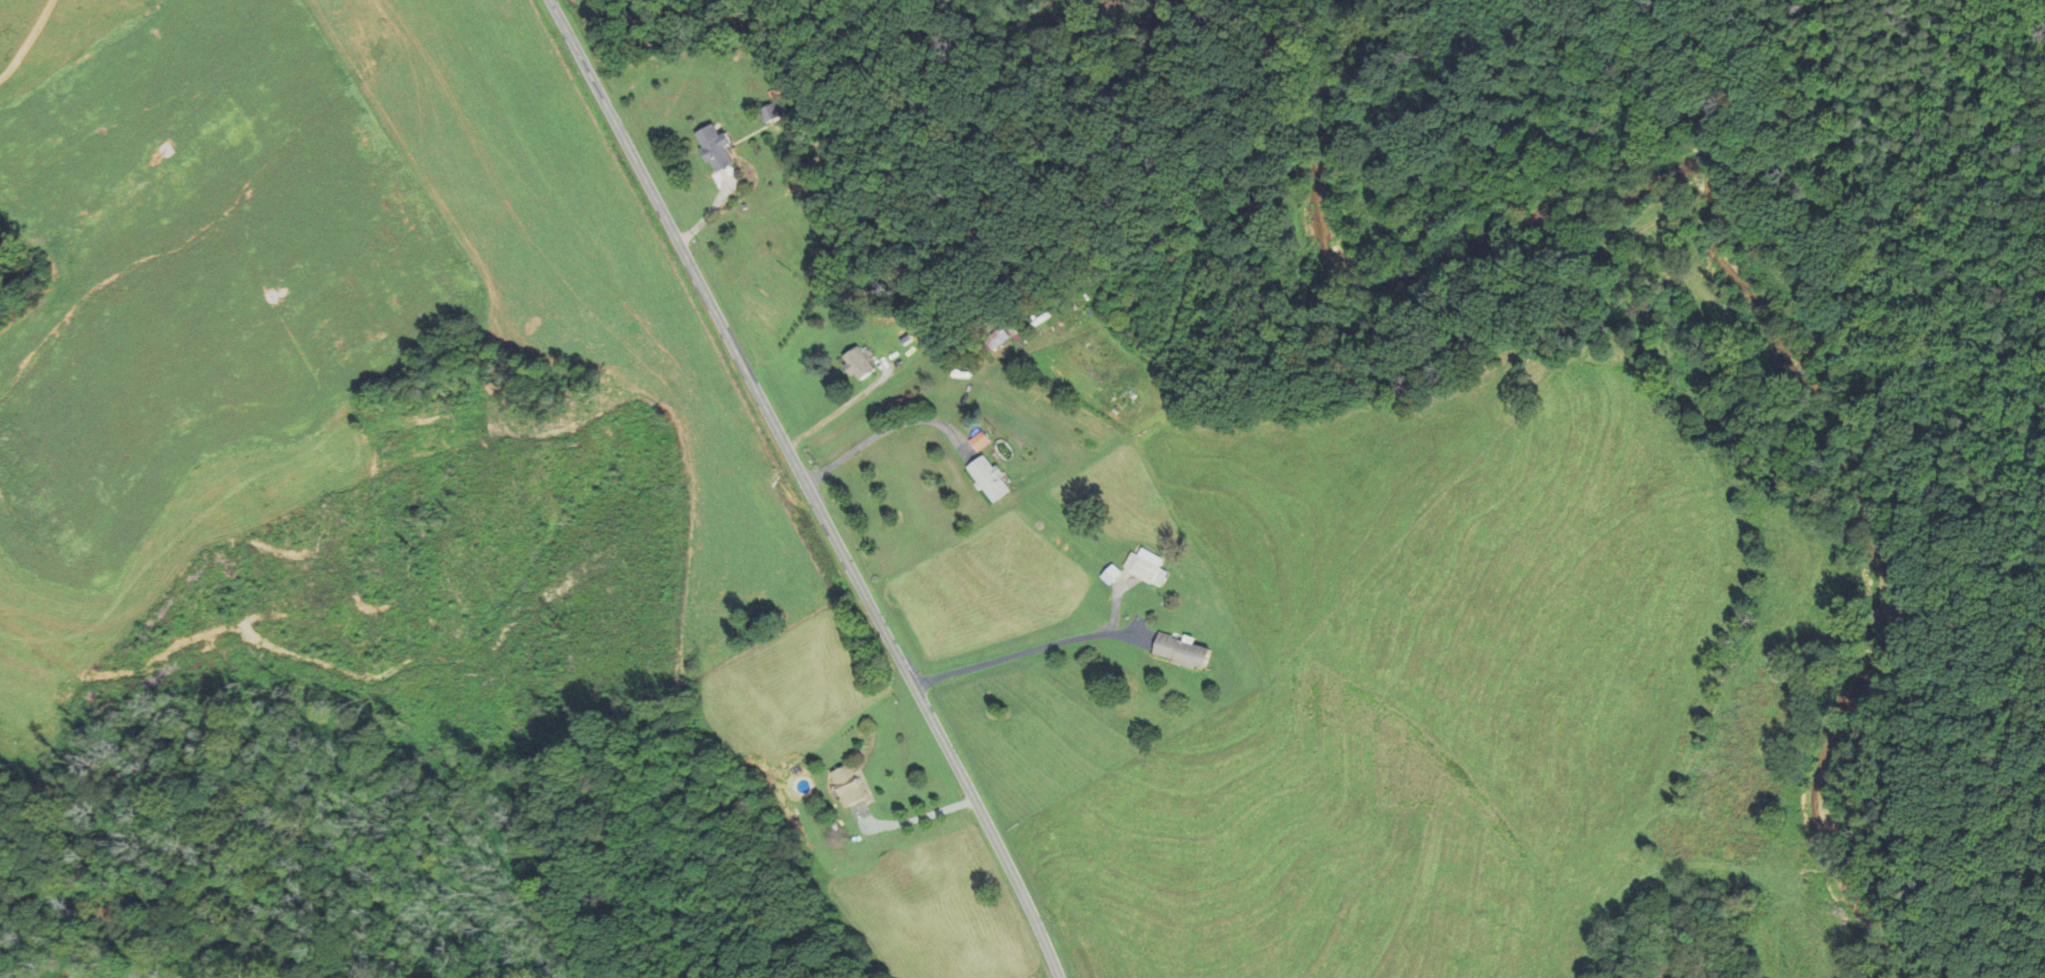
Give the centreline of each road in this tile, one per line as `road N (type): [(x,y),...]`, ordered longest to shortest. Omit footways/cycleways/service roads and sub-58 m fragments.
road 1 (residential): [(1060,977),(992,832),(551,0)]

